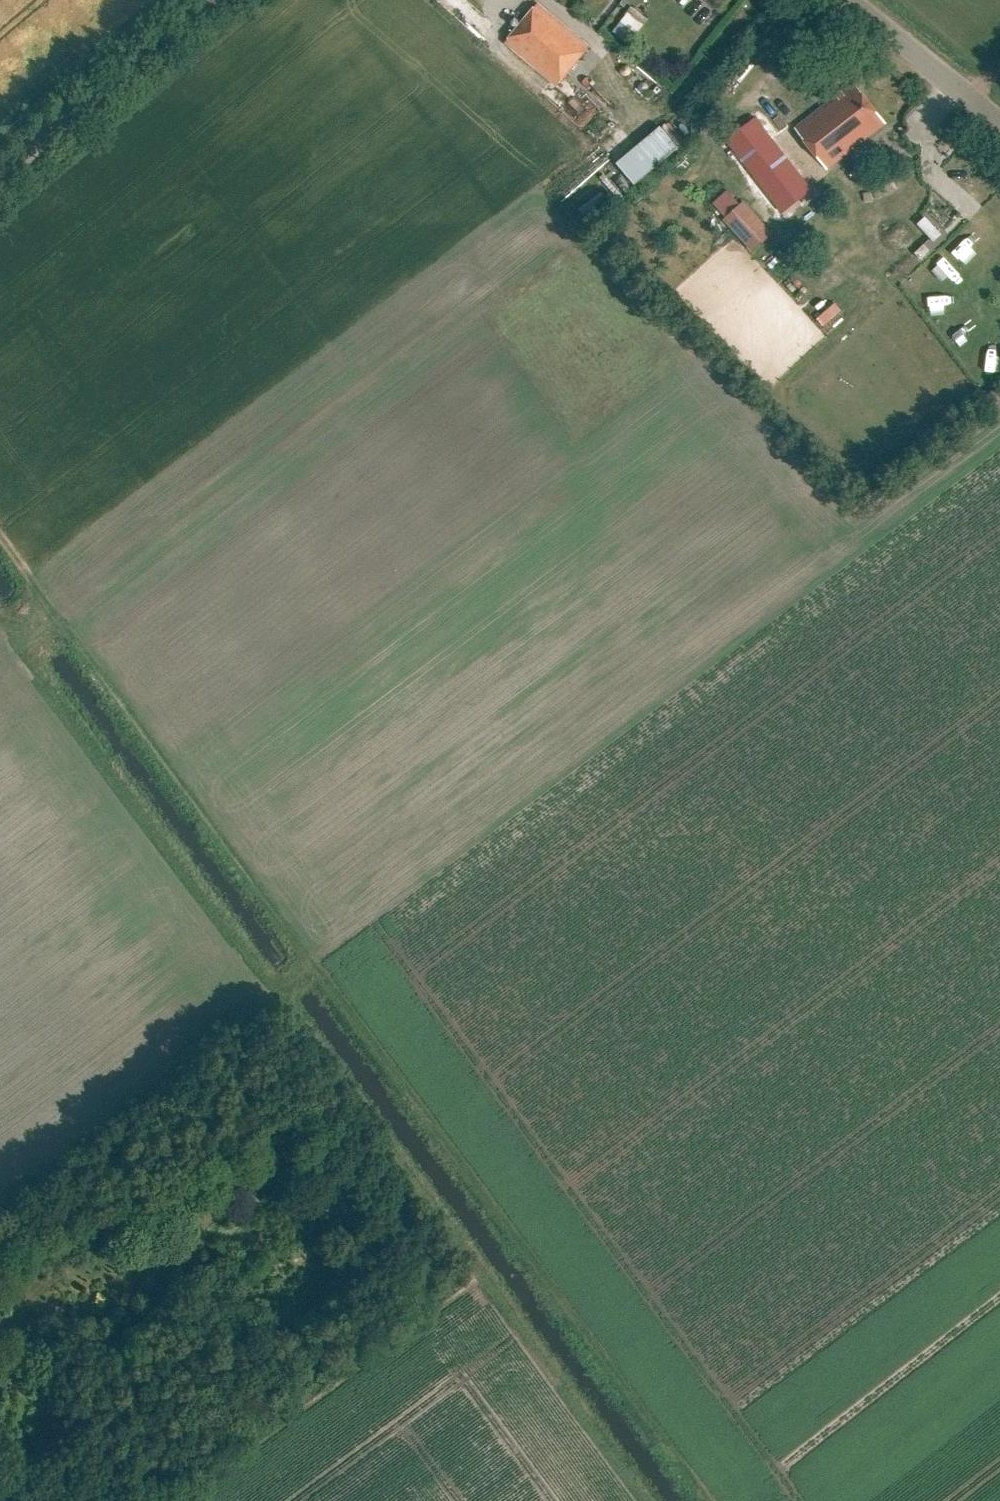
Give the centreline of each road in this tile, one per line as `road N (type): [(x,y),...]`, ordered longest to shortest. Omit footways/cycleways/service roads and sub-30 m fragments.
road 1 (unclassified): [(208,0),(0,173)]
road 2 (tertiary): [(999,121),(853,0)]

